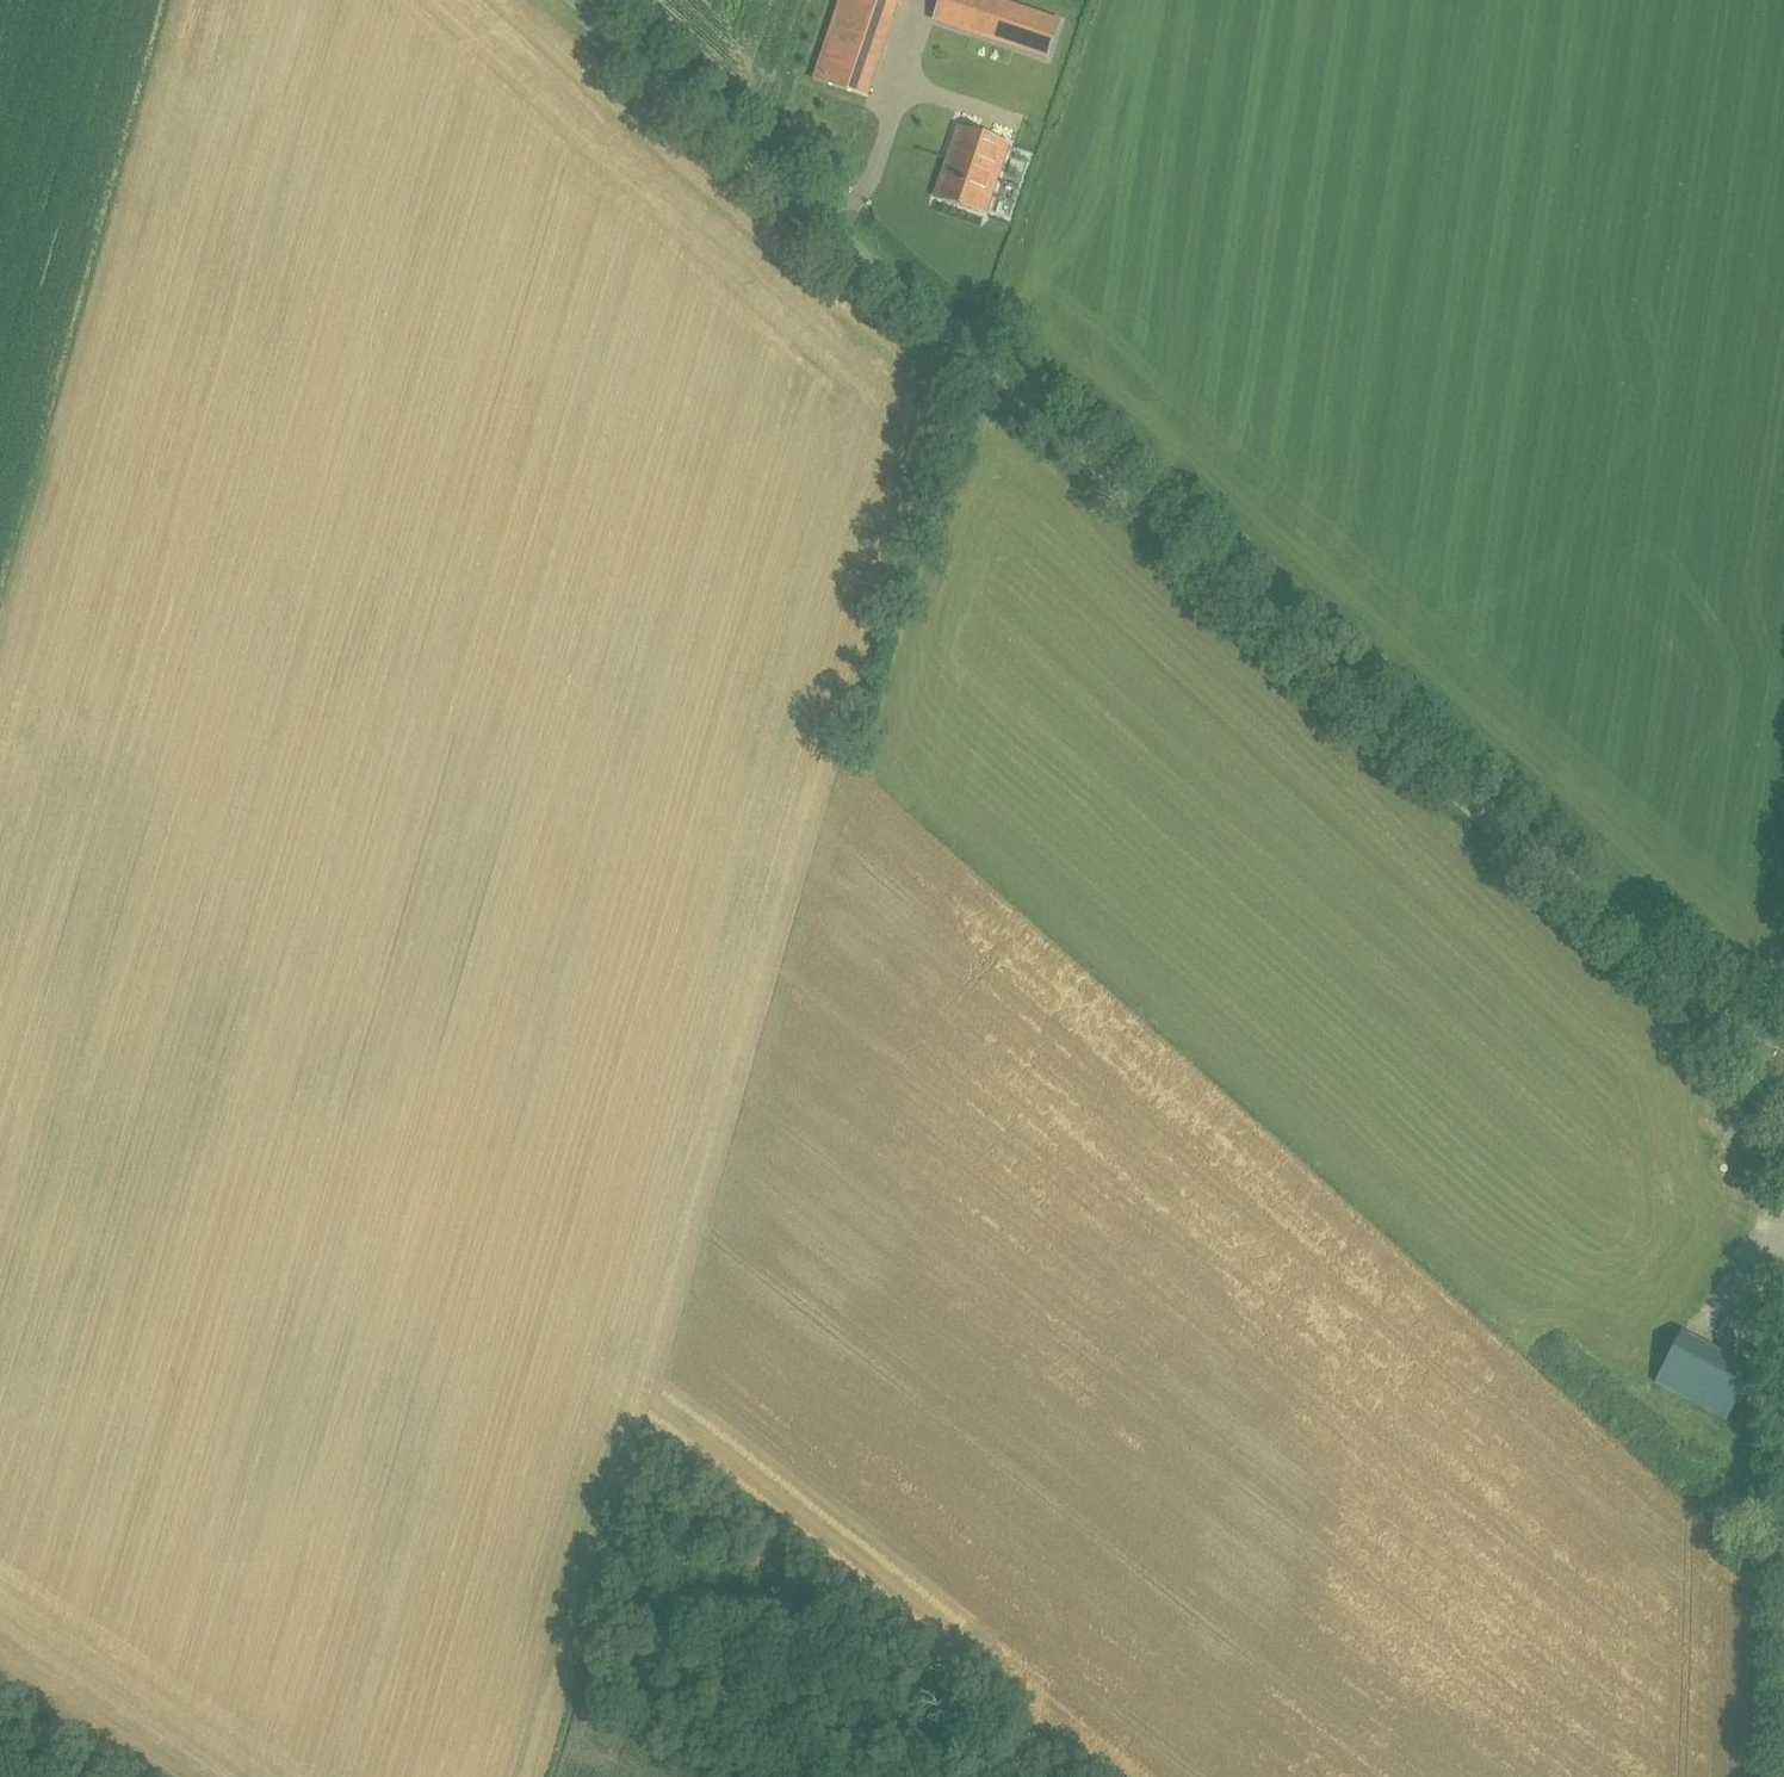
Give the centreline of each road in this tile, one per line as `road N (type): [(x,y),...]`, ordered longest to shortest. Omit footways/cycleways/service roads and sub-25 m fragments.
road 1 (unclassified): [(1783,1045),(1721,1027),(1677,993),(581,0)]

